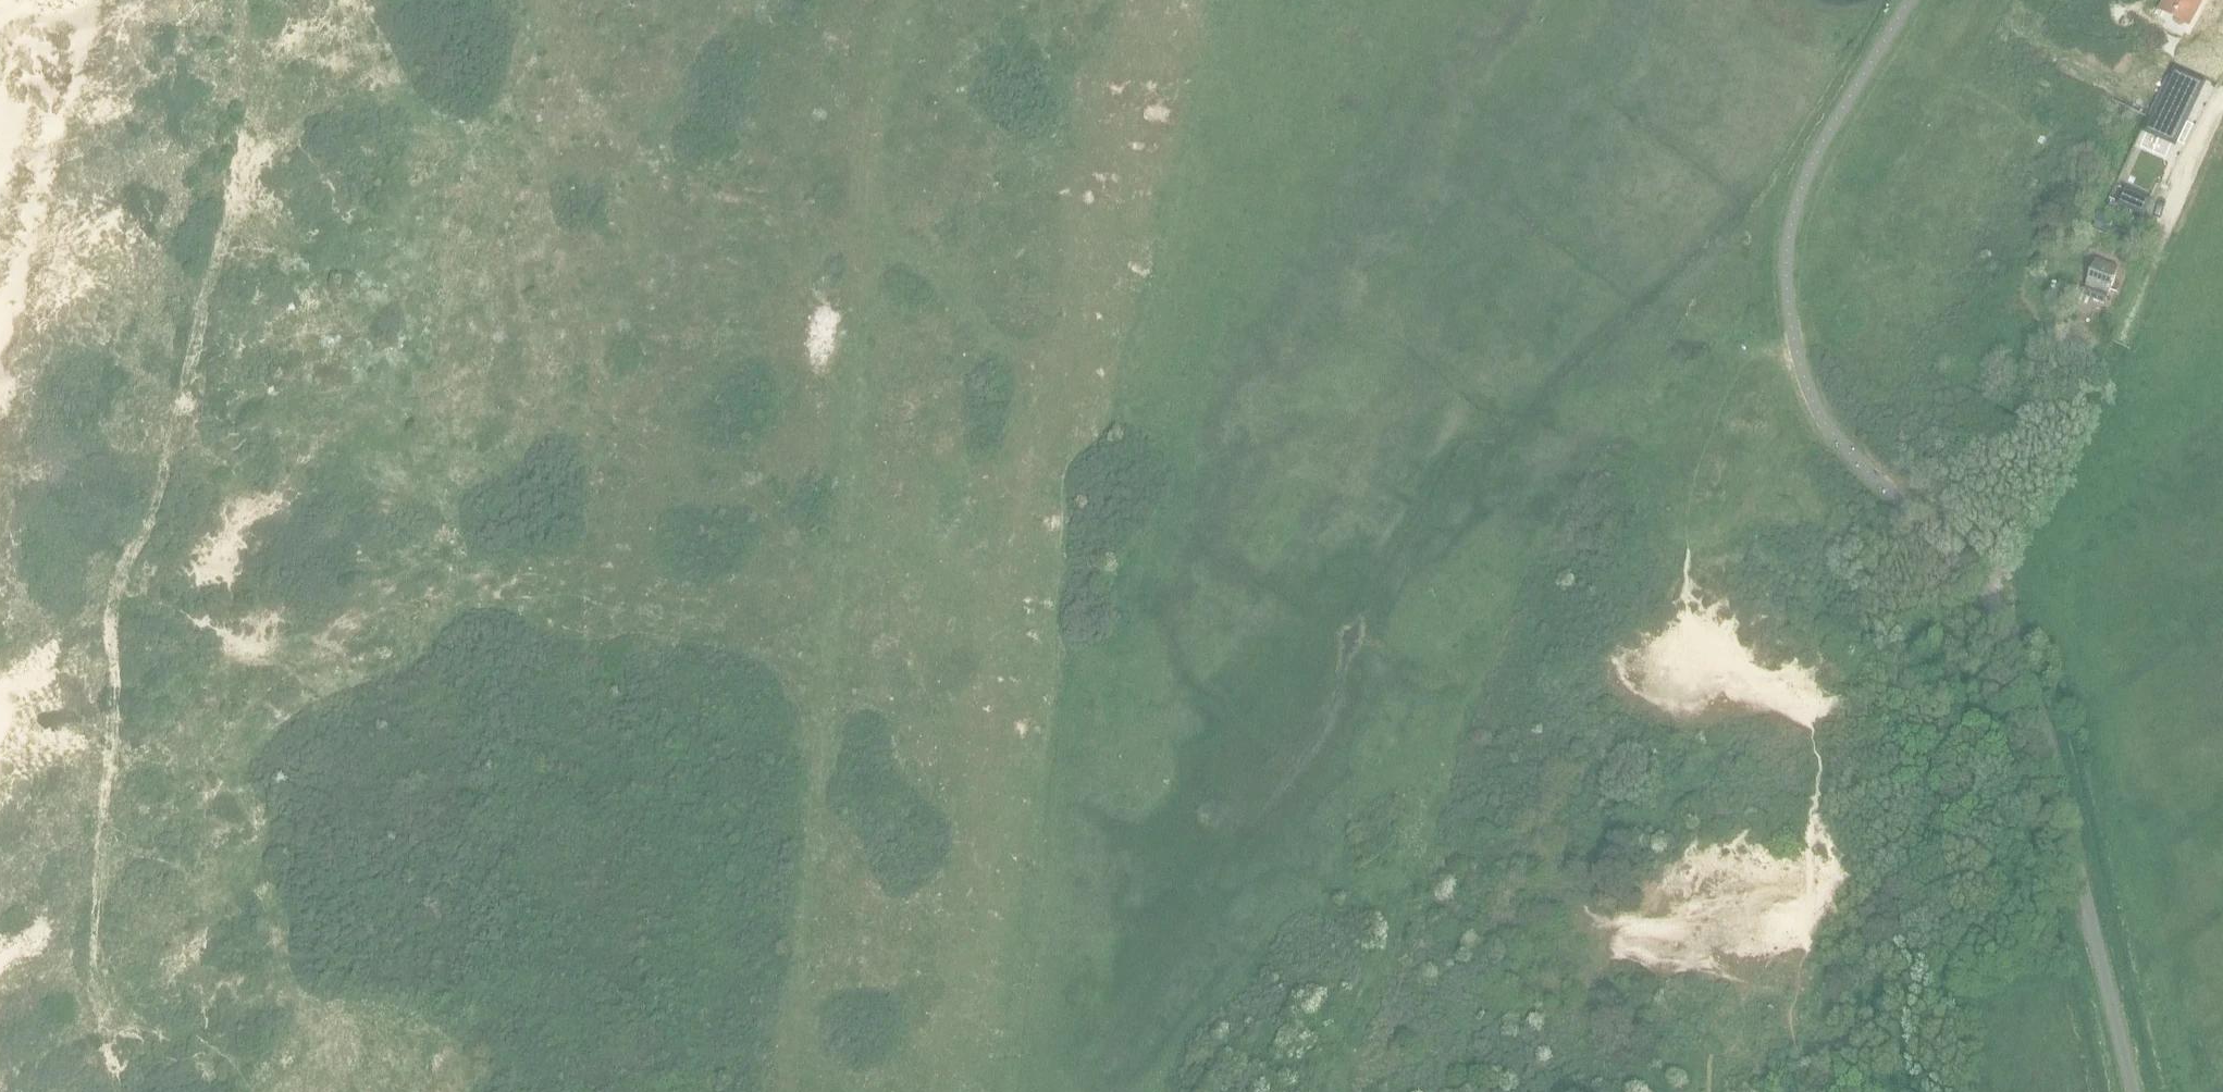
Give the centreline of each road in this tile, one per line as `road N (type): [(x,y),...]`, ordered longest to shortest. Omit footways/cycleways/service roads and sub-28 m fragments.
road 1 (unclassified): [(2134,1091),(2049,738),(1987,591)]
road 2 (track): [(1987,591),(2121,342)]
road 3 (unclassified): [(2171,222),(2222,104)]

